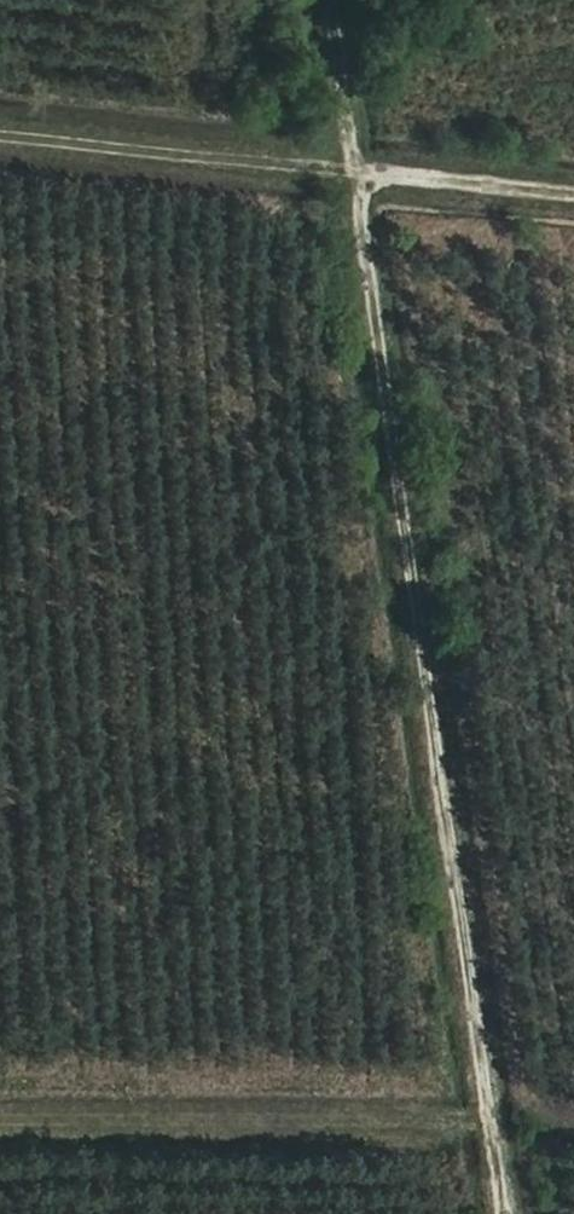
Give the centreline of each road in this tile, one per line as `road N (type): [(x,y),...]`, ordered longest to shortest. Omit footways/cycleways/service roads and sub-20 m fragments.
road 1 (track): [(501,1213),(336,0)]
road 2 (track): [(0,134),(573,195)]
road 3 (track): [(0,1122),(489,1127)]

